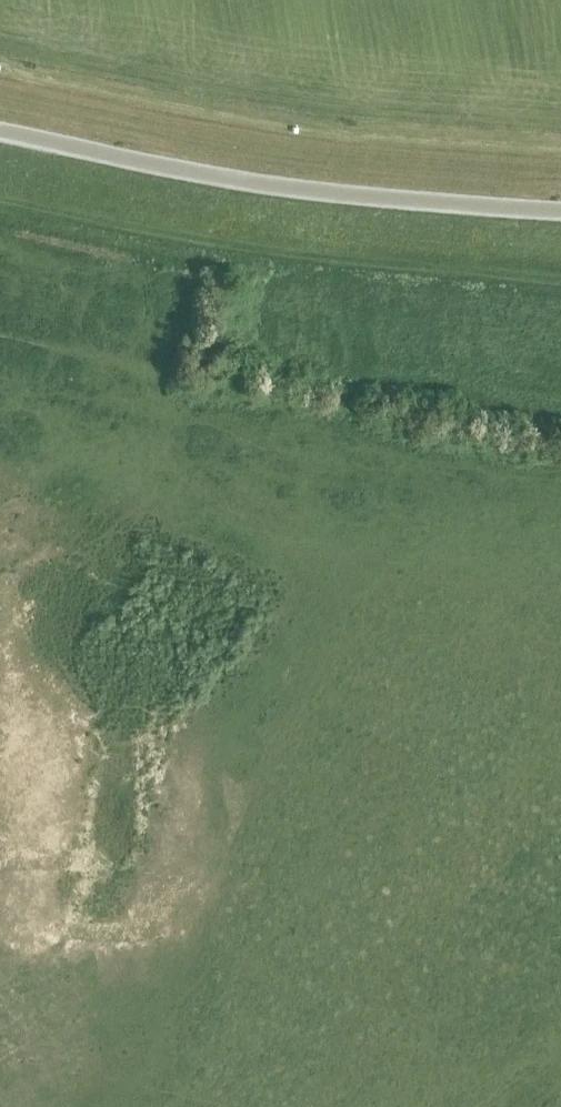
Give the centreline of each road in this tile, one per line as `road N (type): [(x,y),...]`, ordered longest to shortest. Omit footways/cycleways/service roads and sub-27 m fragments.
road 1 (unclassified): [(0,130),(256,188),(560,212)]

